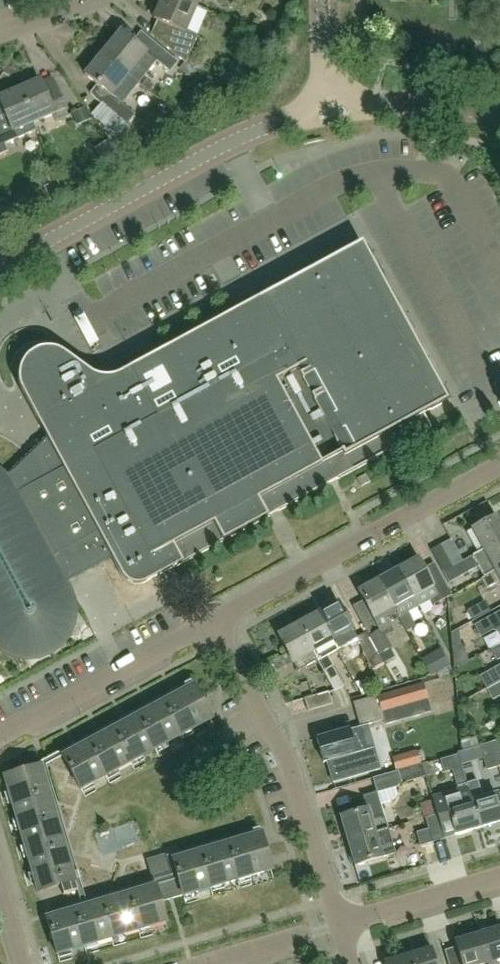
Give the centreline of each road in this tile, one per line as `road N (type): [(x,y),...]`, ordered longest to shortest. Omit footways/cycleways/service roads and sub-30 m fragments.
road 1 (tertiary): [(0,266),(231,140),(328,106)]
road 2 (residential): [(338,927),(270,721),(221,622)]
road 3 (residential): [(221,622),(499,469)]
road 4 (residential): [(0,731),(221,622)]
road 5 (tertiary): [(499,115),(429,104),(328,106)]
road 6 (residential): [(338,927),(499,878)]
road 7 (residential): [(212,963),(338,927)]

